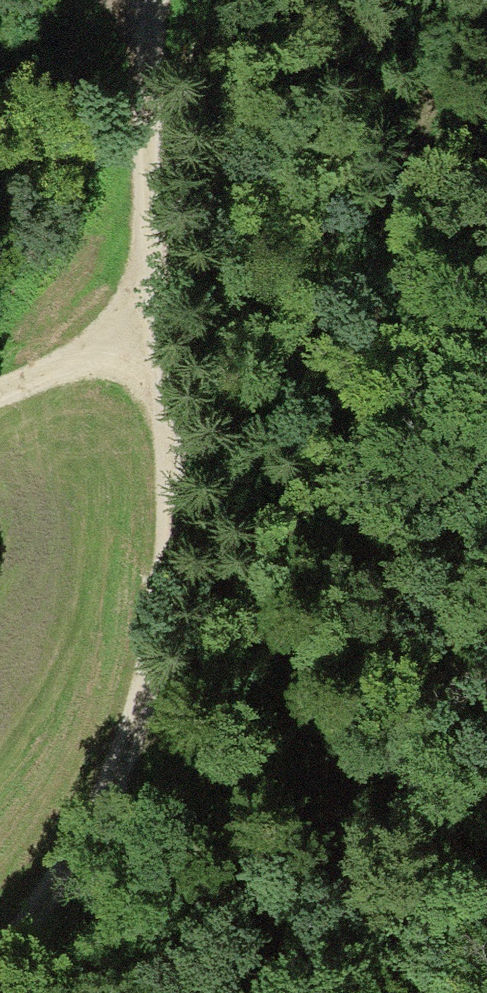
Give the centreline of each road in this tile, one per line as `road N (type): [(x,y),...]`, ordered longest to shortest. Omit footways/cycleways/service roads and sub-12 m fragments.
road 1 (track): [(0,957),(99,814),(151,716),(175,519),(162,409),(143,332),(121,313),(139,256),(151,0)]
road 2 (track): [(475,0),(316,463),(244,609),(151,716)]
road 3 (track): [(121,313),(70,360),(0,393)]

